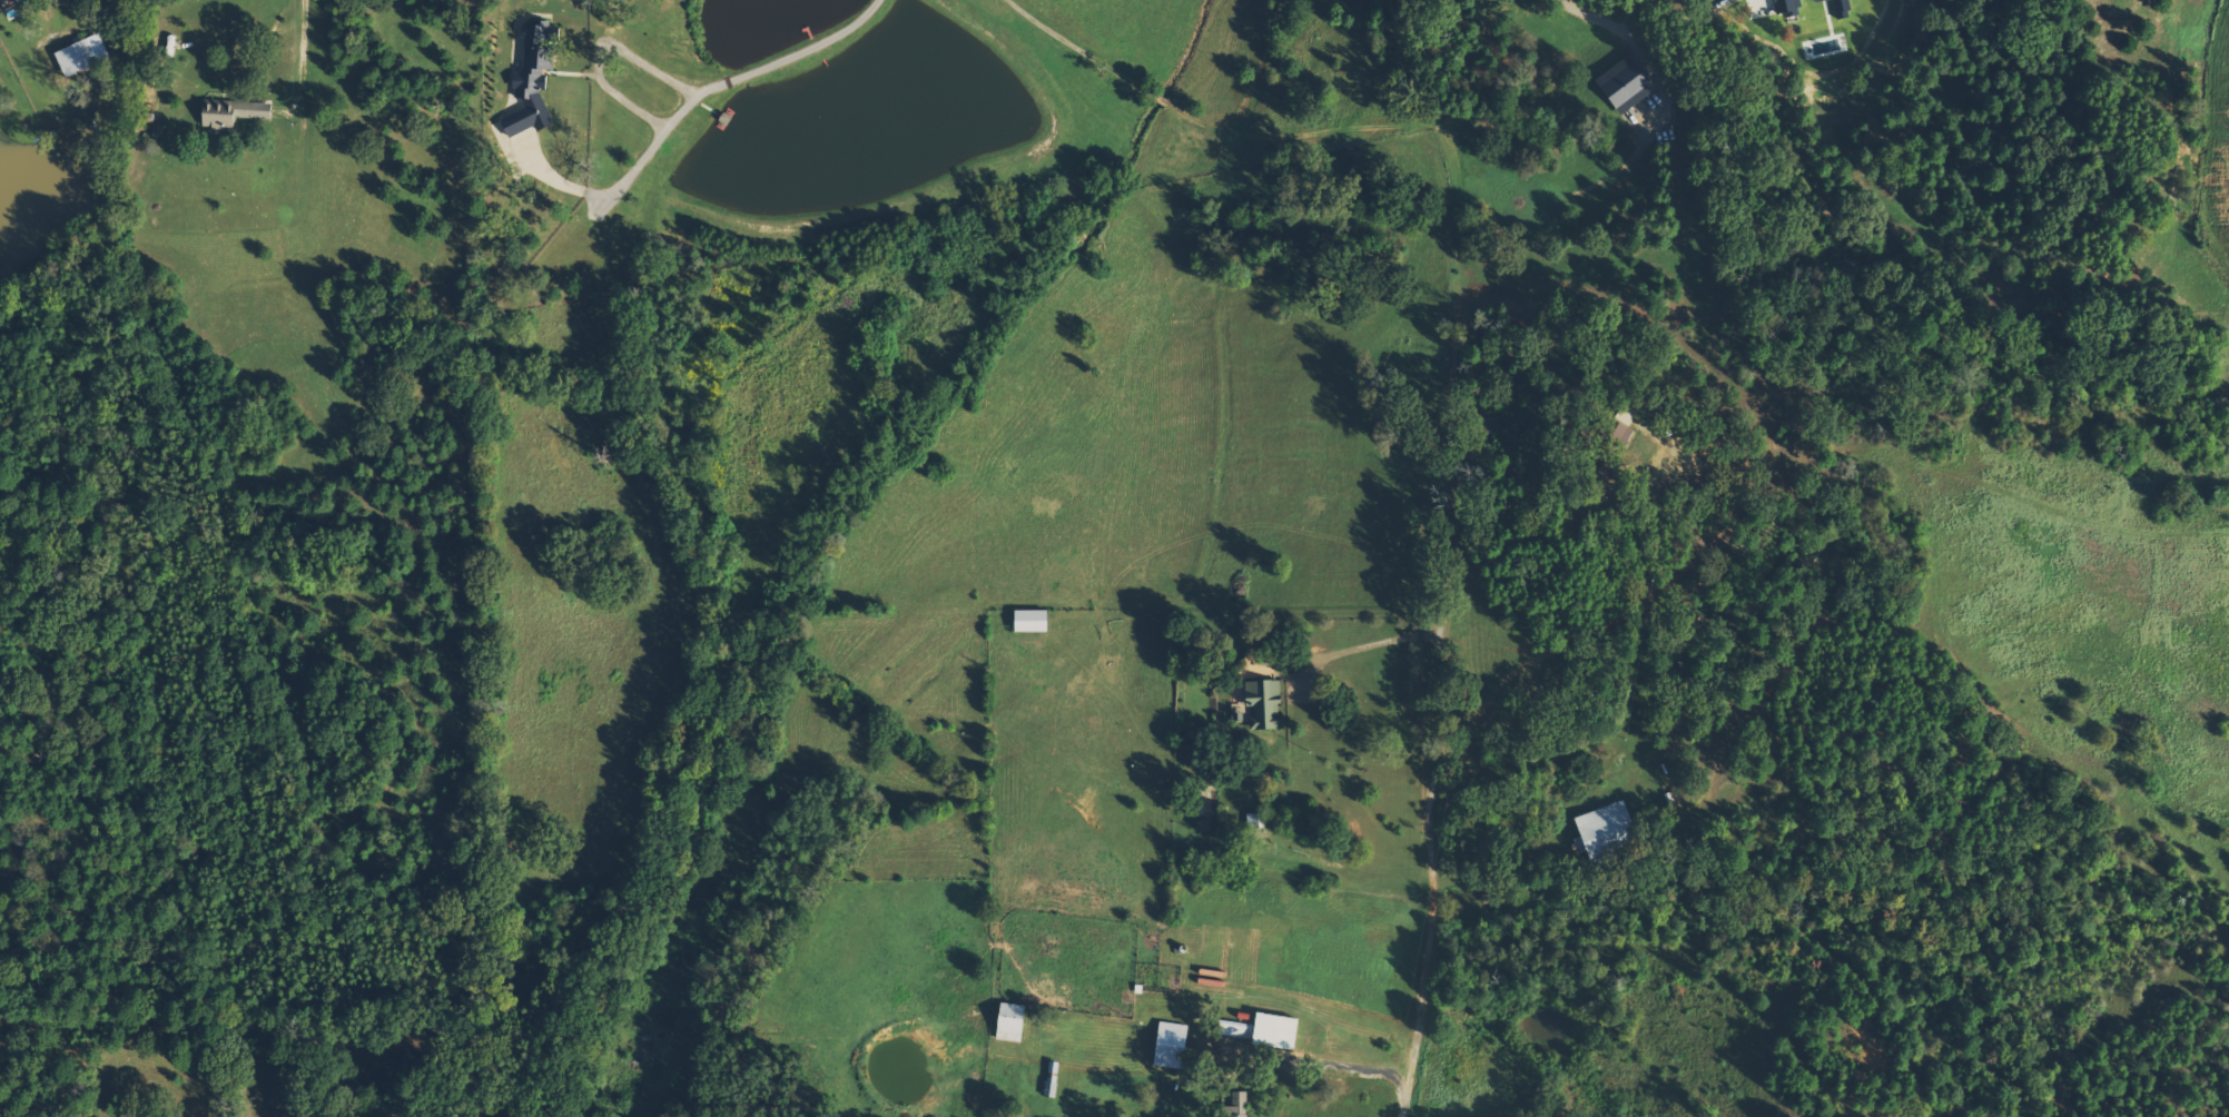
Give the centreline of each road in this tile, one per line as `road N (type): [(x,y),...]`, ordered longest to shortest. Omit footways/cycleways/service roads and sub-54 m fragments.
road 1 (residential): [(1408,1116),(1436,962)]

